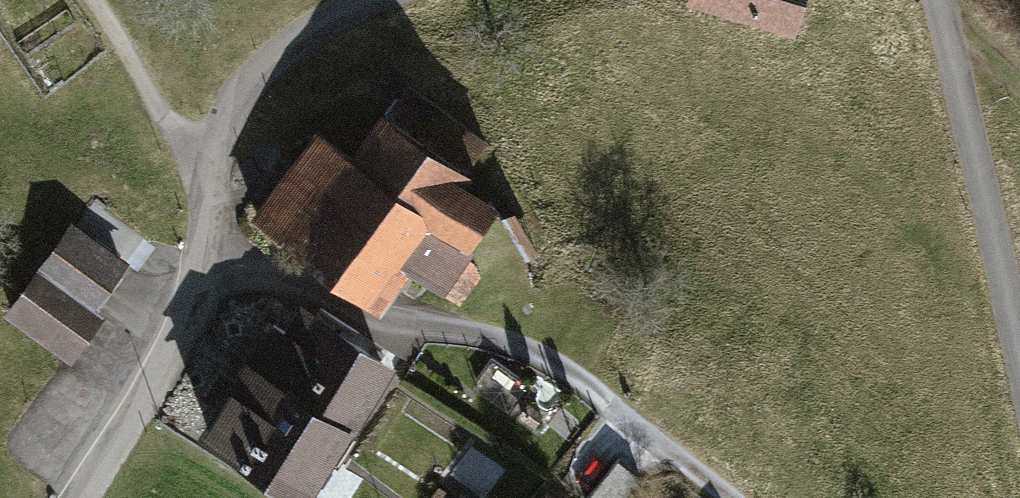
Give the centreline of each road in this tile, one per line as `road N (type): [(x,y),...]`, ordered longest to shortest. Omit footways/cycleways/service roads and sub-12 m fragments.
road 1 (unclassified): [(82,497),(149,395),(179,332),(199,267),(210,165),(226,128),(263,68),(332,15),(374,0)]
road 2 (track): [(199,267),(248,272),(416,325),(488,338),(554,364),(727,497)]
road 3 (unclassified): [(1019,342),(938,0)]
road 4 (track): [(210,165),(183,149),(93,0)]

